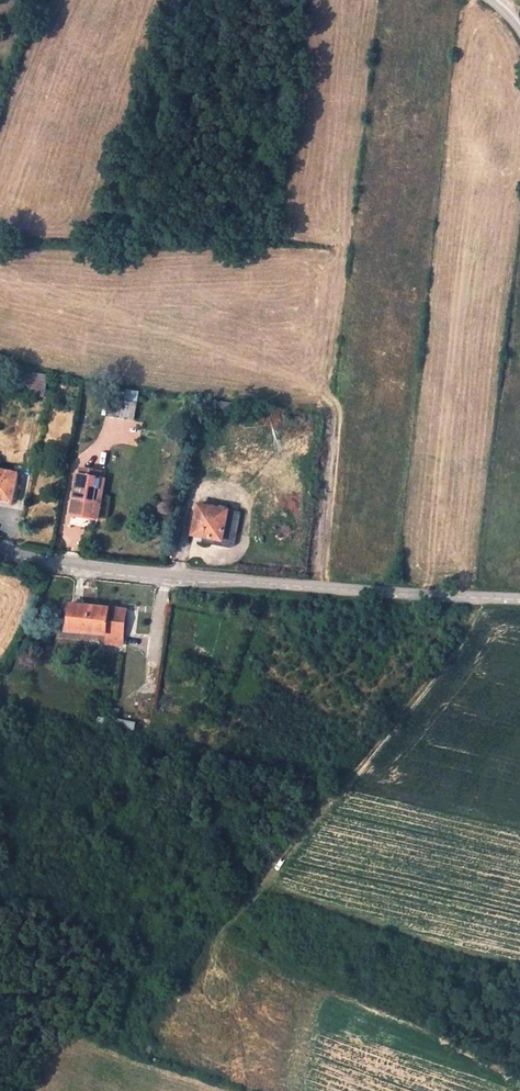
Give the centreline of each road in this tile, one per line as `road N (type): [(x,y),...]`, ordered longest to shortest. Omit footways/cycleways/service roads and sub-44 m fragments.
road 1 (unclassified): [(519,600),(71,570),(0,551)]

